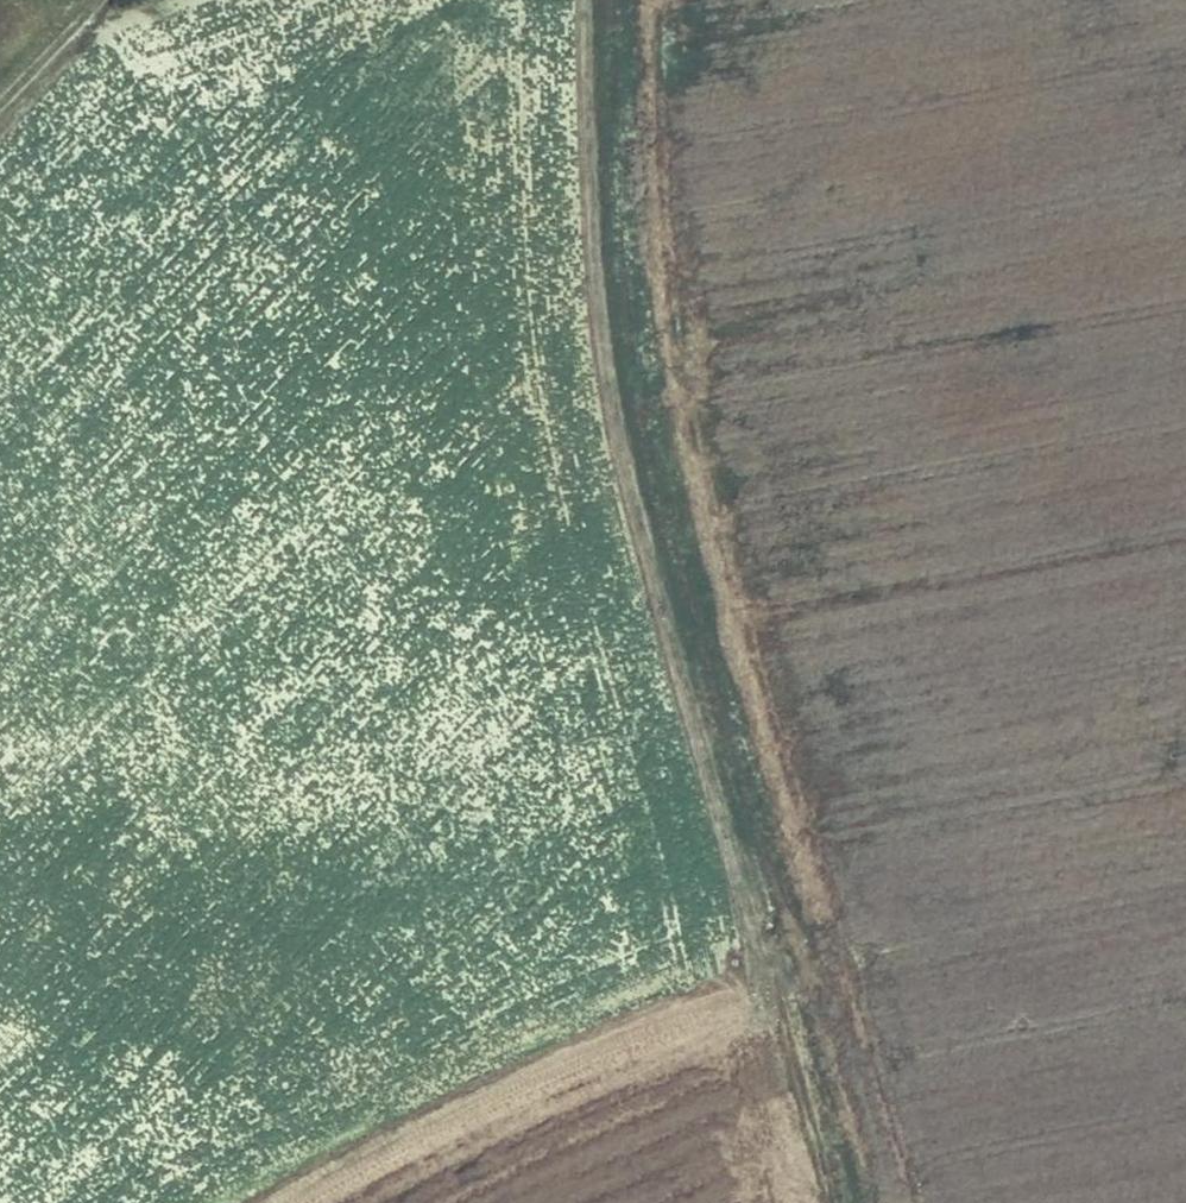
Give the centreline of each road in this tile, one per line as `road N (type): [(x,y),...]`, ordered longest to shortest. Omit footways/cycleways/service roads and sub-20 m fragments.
road 1 (track): [(829,1202),(603,355),(583,108),(582,0)]

